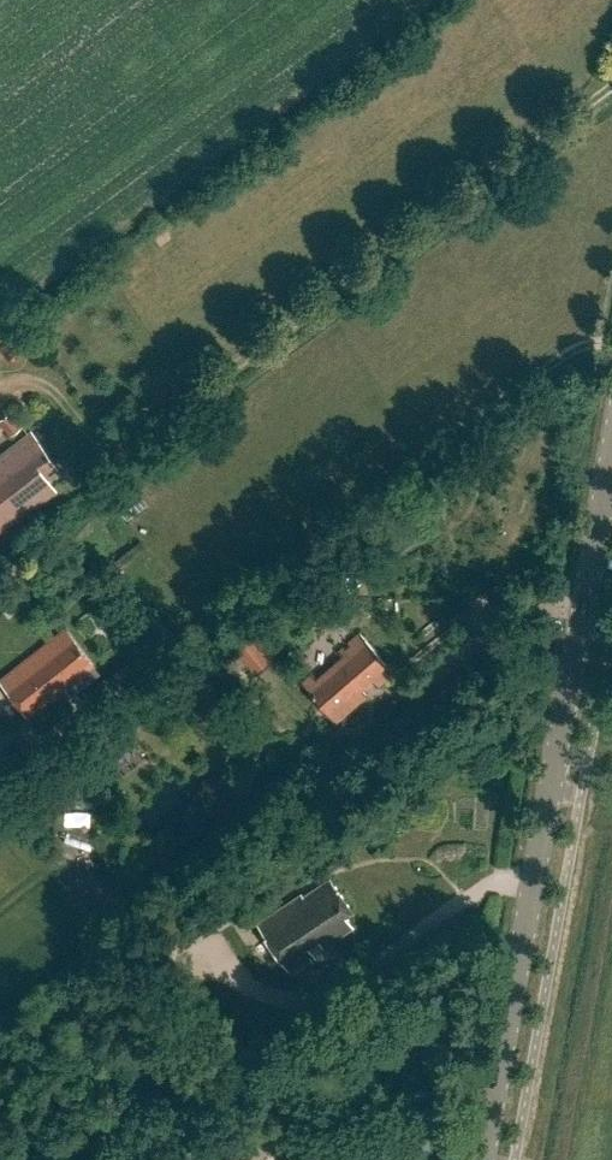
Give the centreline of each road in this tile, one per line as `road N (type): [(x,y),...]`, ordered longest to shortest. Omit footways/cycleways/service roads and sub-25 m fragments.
road 1 (secondary): [(482,1159),(611,444)]
road 2 (track): [(611,103),(133,445),(96,441),(50,389),(21,382)]
road 3 (track): [(611,344),(582,346),(95,702)]

